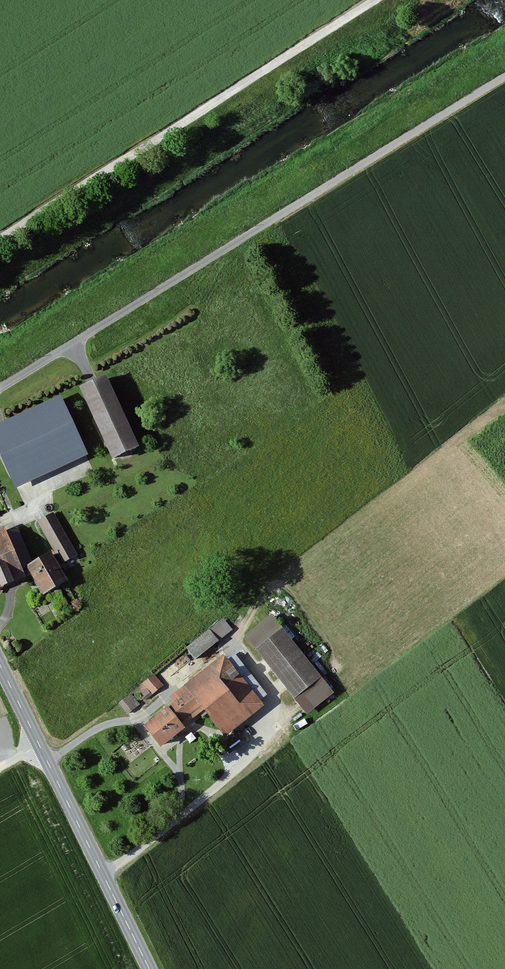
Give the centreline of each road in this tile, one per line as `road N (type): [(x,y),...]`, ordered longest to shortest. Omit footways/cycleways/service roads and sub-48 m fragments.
road 1 (track): [(0,387),(504,75)]
road 2 (track): [(0,239),(374,0)]
road 3 (tertiary): [(148,968),(0,670)]

